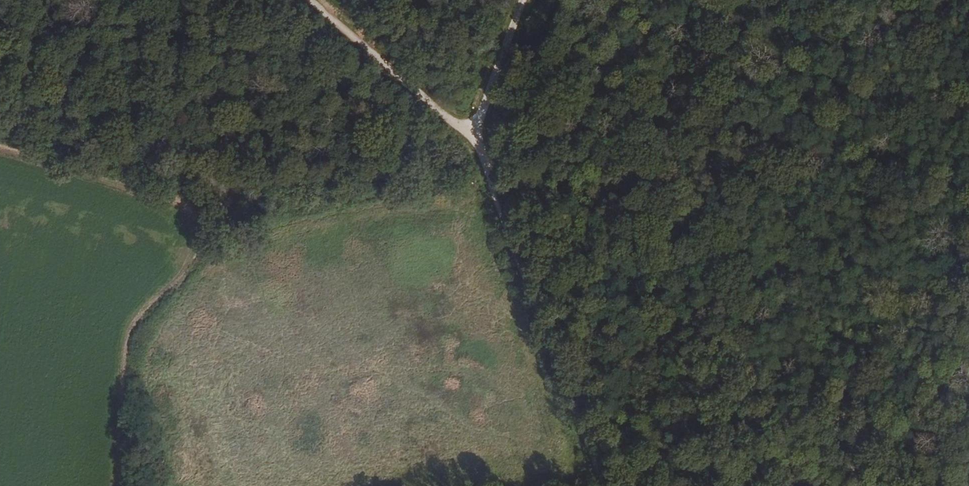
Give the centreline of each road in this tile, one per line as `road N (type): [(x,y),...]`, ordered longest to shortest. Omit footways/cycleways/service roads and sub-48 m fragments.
road 1 (track): [(468,134),(602,485)]
road 2 (track): [(304,0),(468,134)]
road 3 (track): [(468,134),(522,0)]

